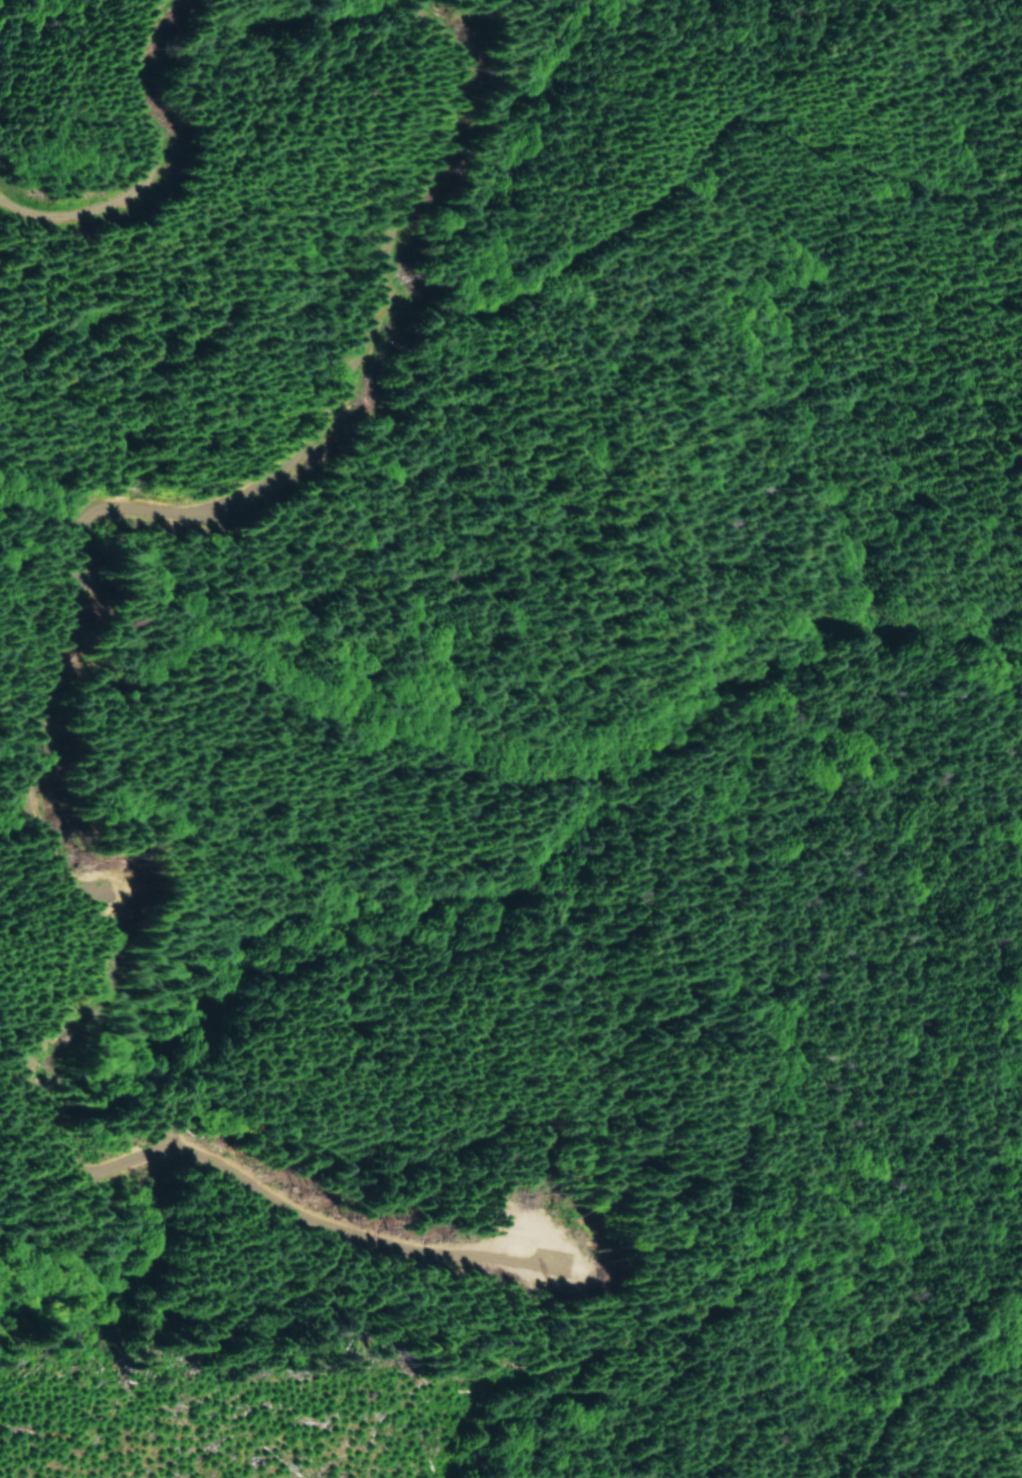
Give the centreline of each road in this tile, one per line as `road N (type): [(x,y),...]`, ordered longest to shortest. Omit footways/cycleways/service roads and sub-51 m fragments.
road 1 (track): [(0,571),(21,486),(209,452),(270,397),(322,370),(376,252),(456,258),(552,217),(623,147),(700,90),(787,89),(881,122)]
road 2 (track): [(376,252),(417,138),(403,0)]
road 3 (track): [(100,0),(34,72),(28,108),(0,142)]
road 4 (track): [(45,911),(0,797)]

